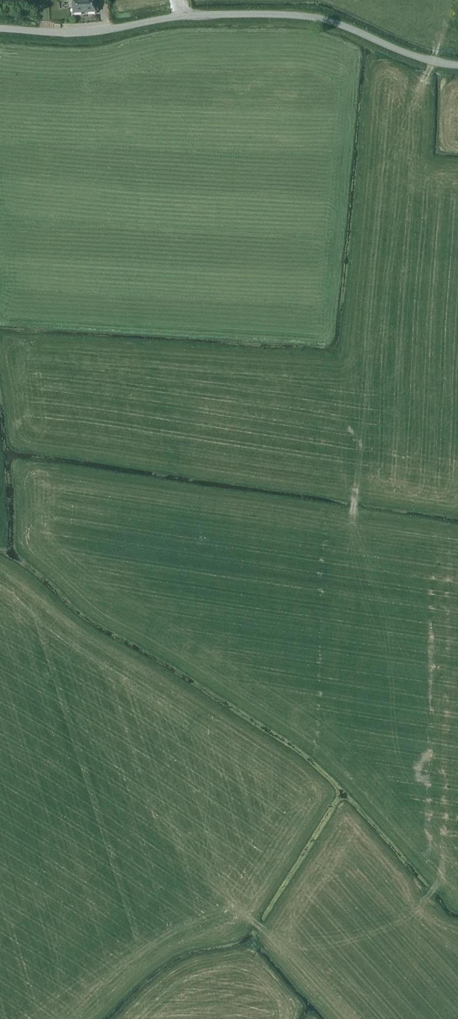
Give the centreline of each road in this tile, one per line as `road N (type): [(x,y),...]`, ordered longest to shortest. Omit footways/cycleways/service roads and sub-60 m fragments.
road 1 (unclassified): [(457,64),(299,15),(183,15),(83,32),(0,28)]

